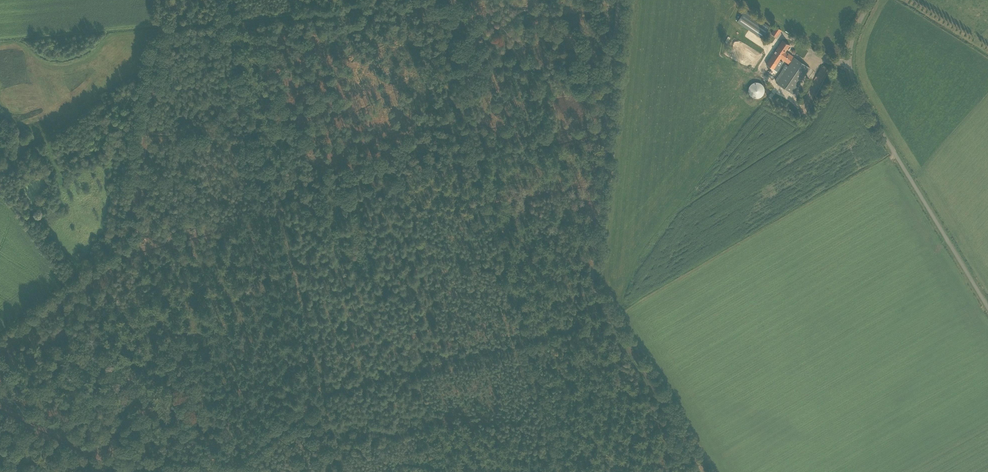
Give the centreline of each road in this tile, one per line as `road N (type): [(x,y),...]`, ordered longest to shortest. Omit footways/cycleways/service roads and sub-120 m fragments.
road 1 (track): [(702,471),(590,284),(618,0)]
road 2 (track): [(230,471),(323,394),(609,319)]
road 3 (unclassified): [(987,307),(854,82),(850,45),(871,0)]
road 4 (track): [(277,213),(342,471)]
road 5 (track): [(232,471),(126,467),(0,400)]
road 6 (track): [(263,216),(220,46),(230,23),(224,0)]
road 7 (track): [(478,162),(526,342)]
road 8 (track): [(478,162),(435,0)]

